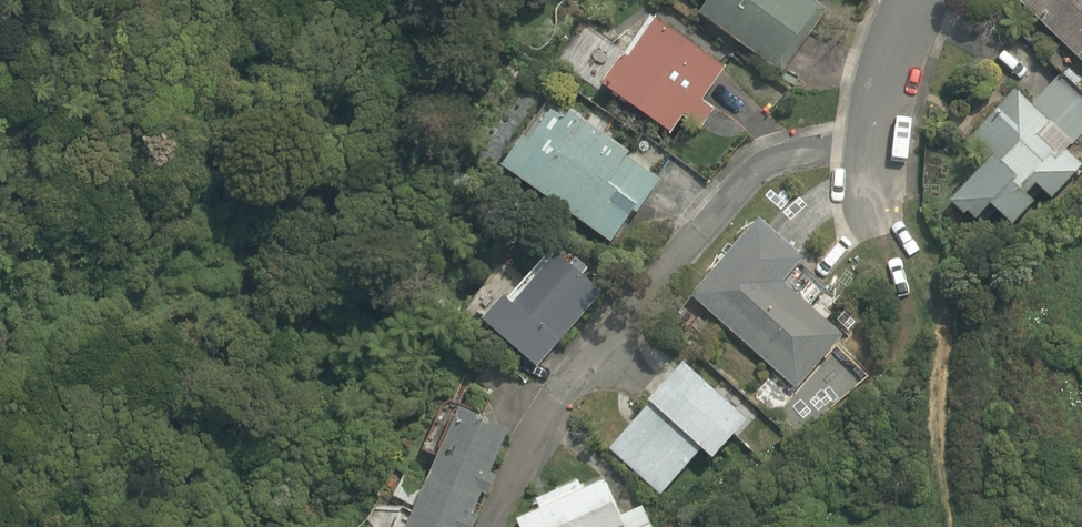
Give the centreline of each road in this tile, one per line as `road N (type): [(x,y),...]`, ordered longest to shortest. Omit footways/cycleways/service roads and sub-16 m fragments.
road 1 (residential): [(916,0),(894,39),(874,142),(876,204)]

